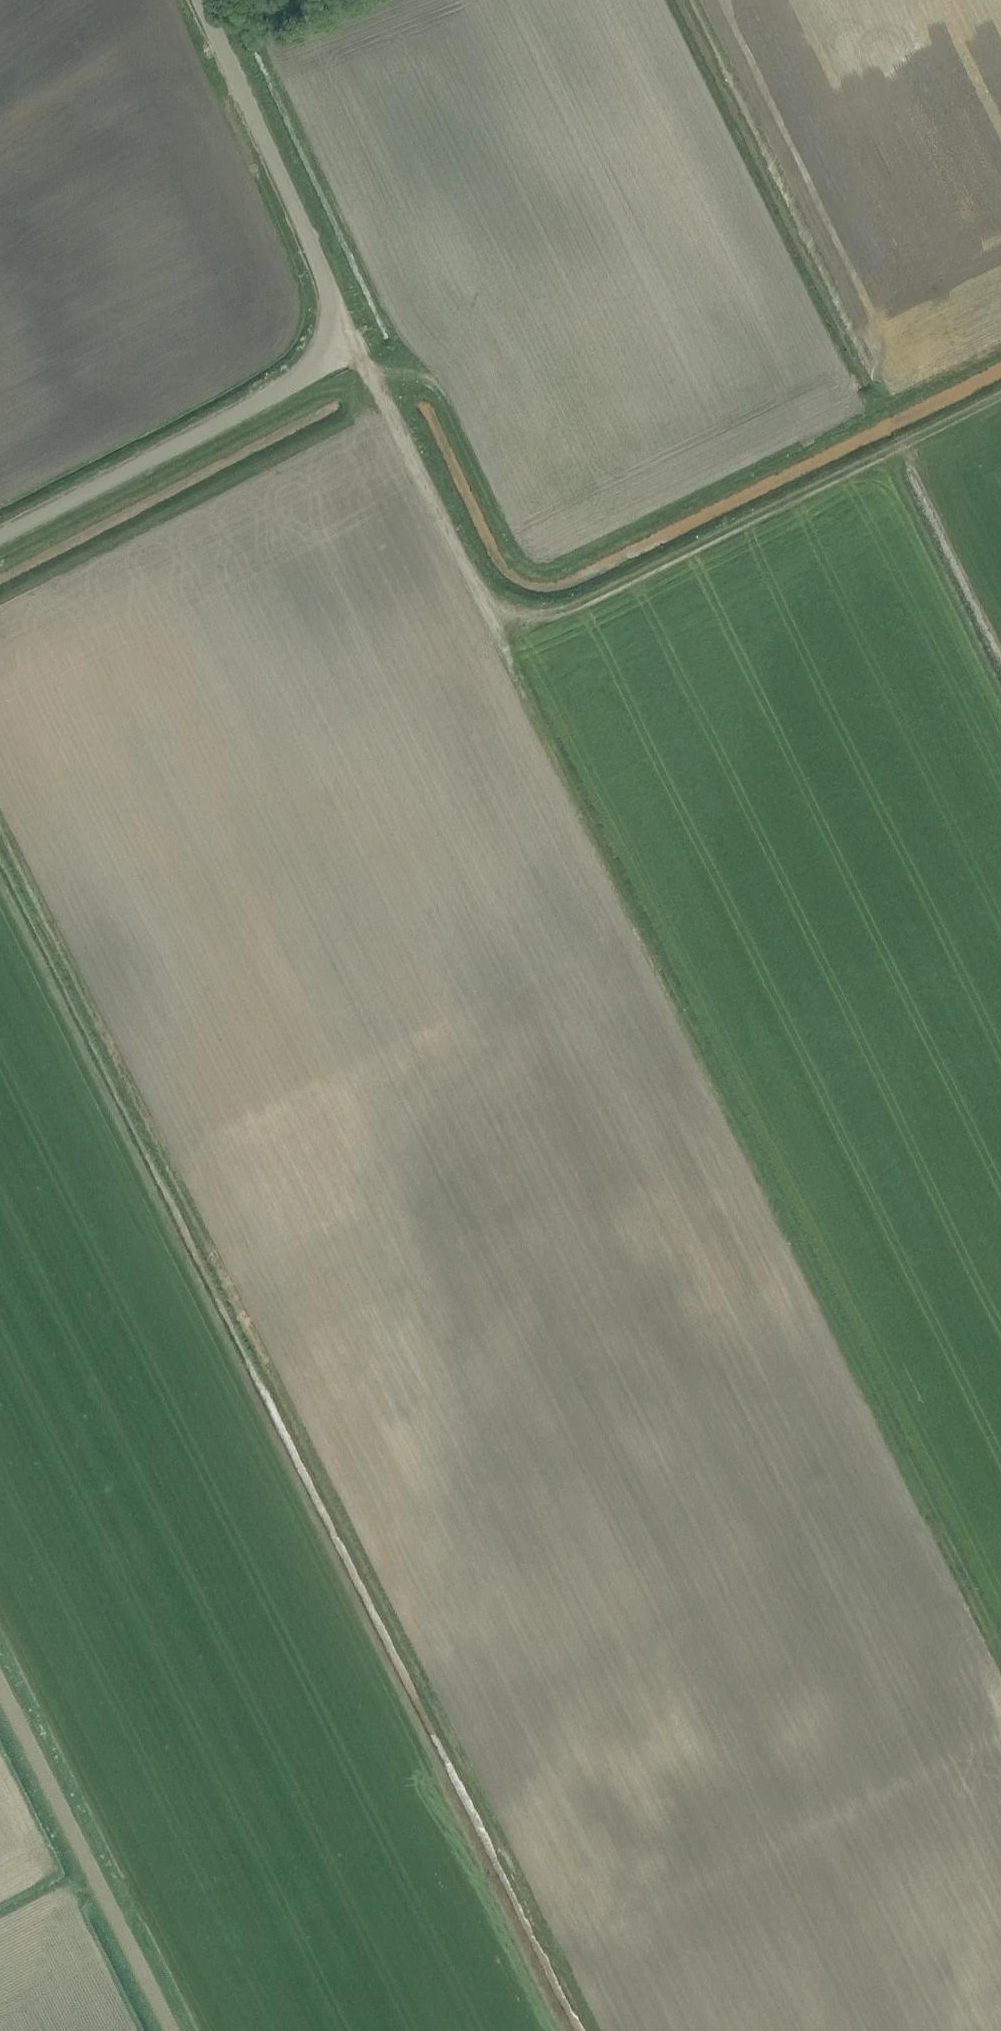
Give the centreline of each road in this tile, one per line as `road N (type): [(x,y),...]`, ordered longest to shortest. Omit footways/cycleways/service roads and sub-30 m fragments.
road 1 (track): [(351,354),(507,645),(1000,1665)]
road 2 (unclassified): [(0,535),(351,354),(197,0)]
road 3 (track): [(507,645),(1000,397)]
road 4 (unclassified): [(168,2030),(0,1692)]

